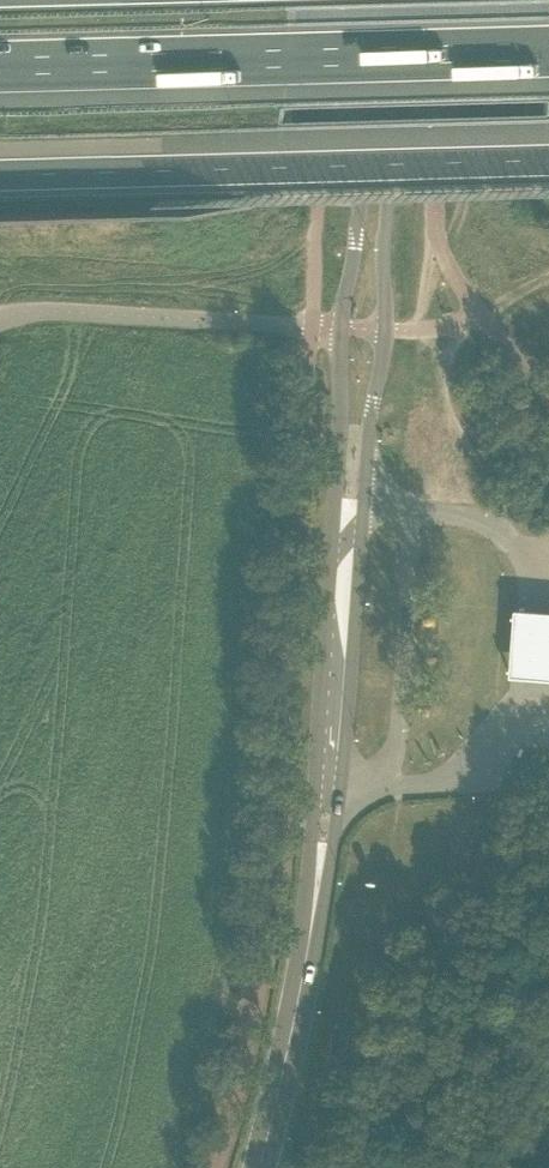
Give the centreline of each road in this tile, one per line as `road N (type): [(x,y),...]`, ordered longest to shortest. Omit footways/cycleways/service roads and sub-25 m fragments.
road 1 (secondary): [(306,958),(333,852),(365,463),(385,332)]
road 2 (secondary): [(342,329),(306,958)]
road 3 (motorway): [(0,66),(548,49)]
road 4 (trunk): [(0,175),(548,159)]
road 5 (unclassified): [(0,318),(31,312),(342,329)]
road 6 (secondary): [(385,332),(380,266),(403,0)]
road 7 (secondary): [(372,0),(342,329)]
road 8 (secondary): [(256,1167),(306,958)]

